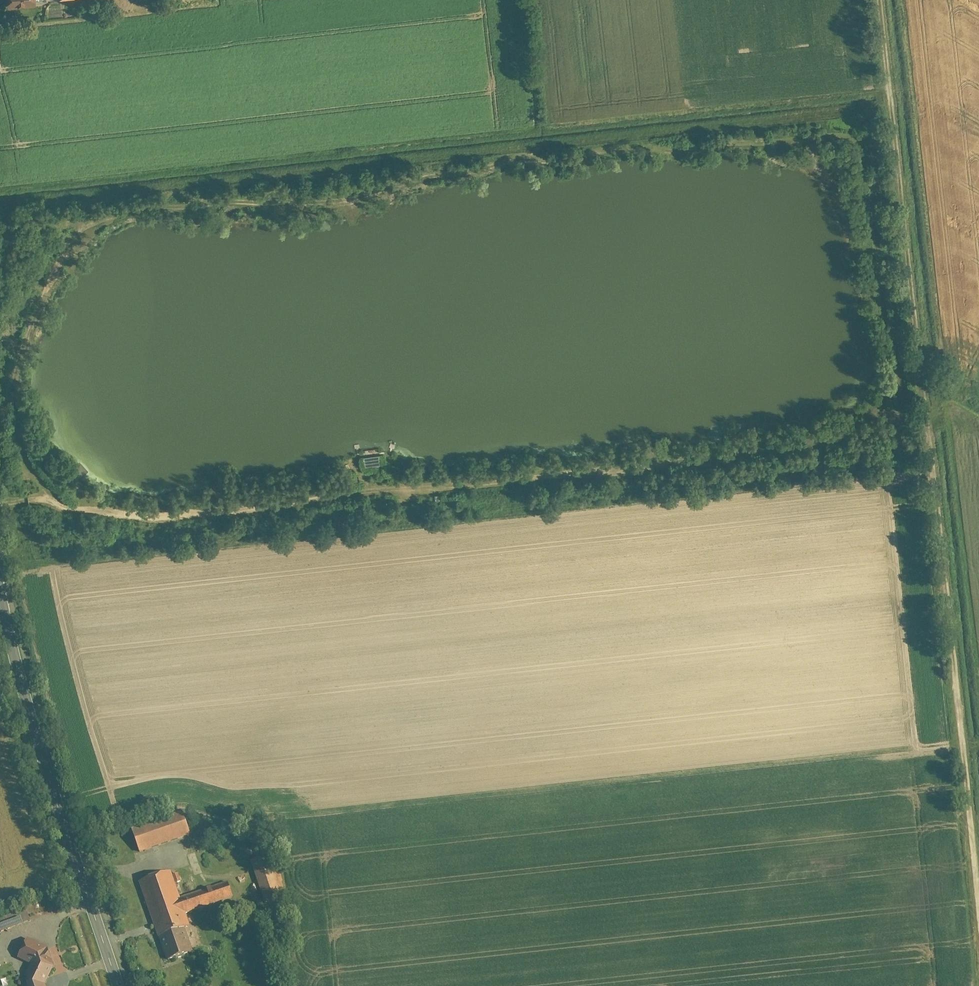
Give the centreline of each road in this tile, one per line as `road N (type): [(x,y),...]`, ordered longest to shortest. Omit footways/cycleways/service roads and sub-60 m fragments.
road 1 (track): [(45,491),(20,410),(26,352),(47,301),(127,218),(223,209),(240,199),(360,198),(486,162),(517,141),(884,106)]
road 2 (track): [(978,963),(872,0)]
road 3 (track): [(889,409),(835,439),(669,459),(623,473),(325,494),(159,516),(45,491),(0,504)]
road 4 (tertiary): [(124,985),(0,579)]

